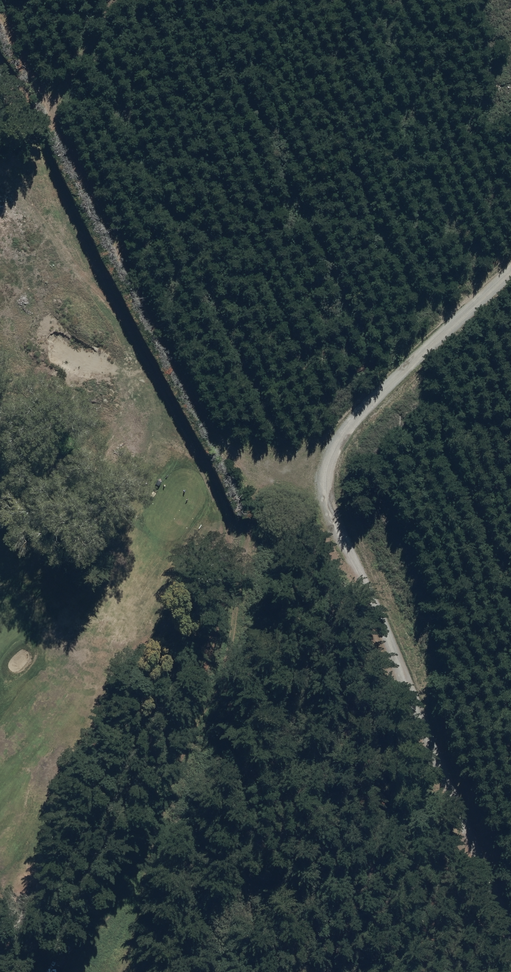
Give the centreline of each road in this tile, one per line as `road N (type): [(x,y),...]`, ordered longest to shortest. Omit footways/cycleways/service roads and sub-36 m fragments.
road 1 (track): [(304,471),(510,932)]
road 2 (track): [(54,108),(226,440),(267,468),(304,471)]
road 3 (track): [(304,471),(510,273)]
road 4 (track): [(0,0),(54,108)]

